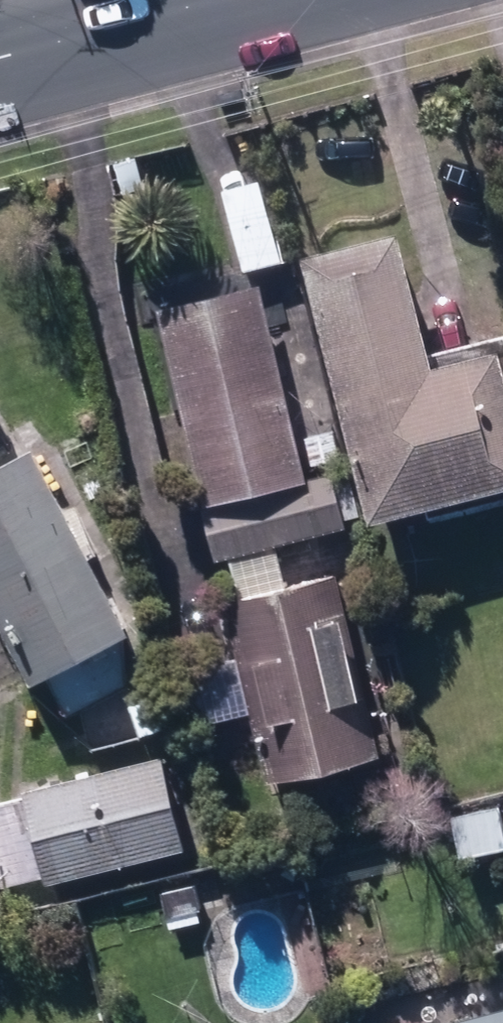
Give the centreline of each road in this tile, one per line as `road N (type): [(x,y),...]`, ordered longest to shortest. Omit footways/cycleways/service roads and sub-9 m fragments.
road 1 (secondary): [(225,0),(0,61)]

